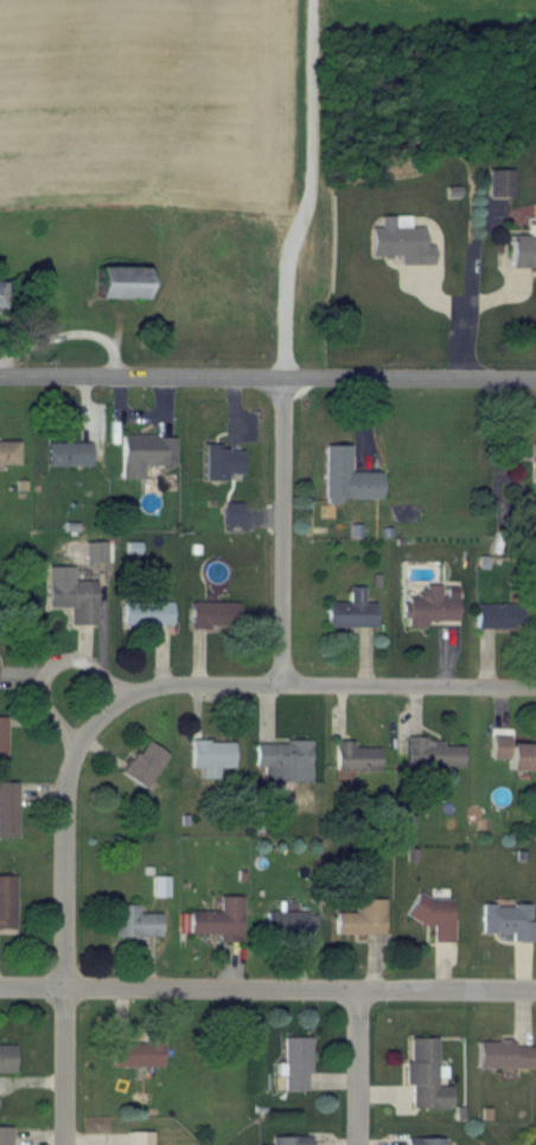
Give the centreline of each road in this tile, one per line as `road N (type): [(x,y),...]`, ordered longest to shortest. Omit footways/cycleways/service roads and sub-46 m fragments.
road 1 (tertiary): [(0,376),(535,384)]
road 2 (residential): [(0,988),(535,991)]
road 3 (residential): [(69,801),(82,737),(136,695),(535,687)]
road 4 (residential): [(69,801),(63,1144)]
road 5 (residential): [(275,382),(274,686)]
road 6 (residential): [(127,699),(69,658),(53,665),(45,685),(49,712),(82,737)]
road 7 (residential): [(458,384),(458,270),(472,220)]
road 8 (residential): [(354,1144),(355,990)]

